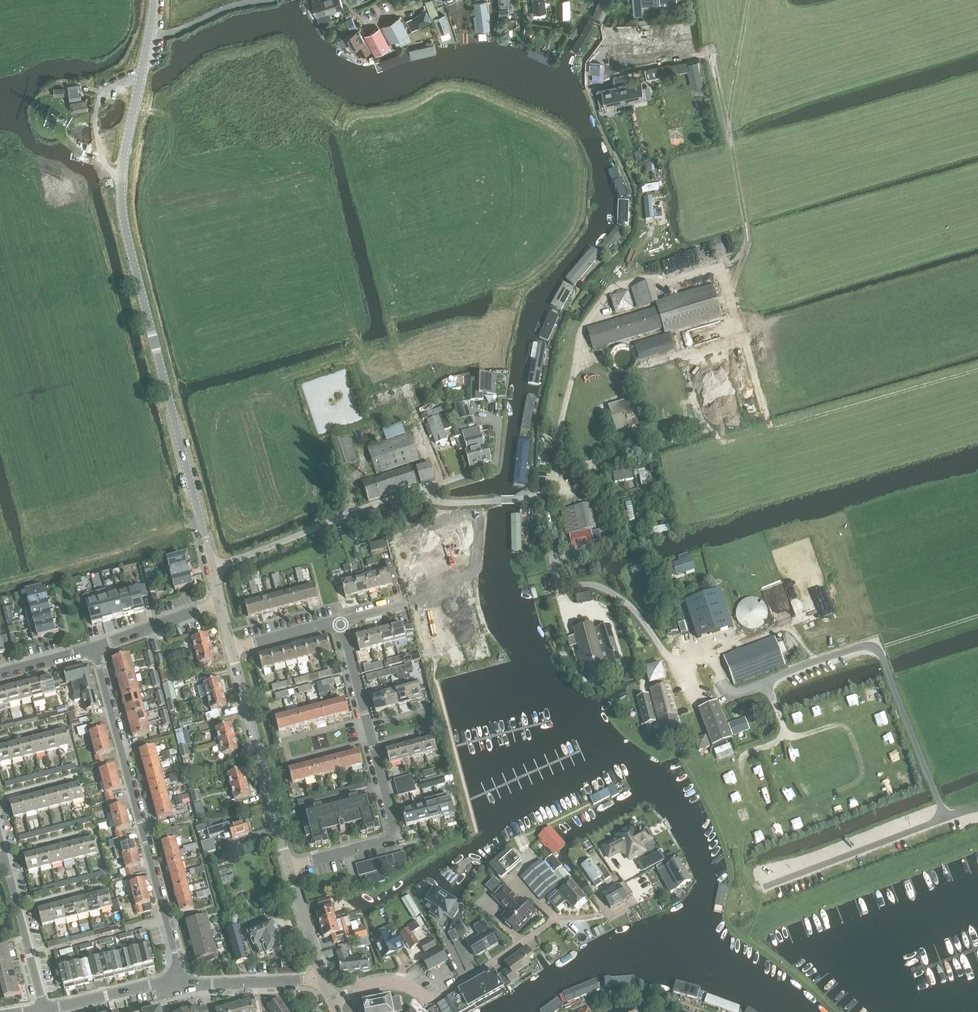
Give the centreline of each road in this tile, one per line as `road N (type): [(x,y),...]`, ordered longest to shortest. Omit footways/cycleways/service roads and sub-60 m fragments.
road 1 (unclassified): [(212,569),(404,494),(424,491),(453,502),(531,498),(546,516),(559,588),(596,585),(623,599),(680,670)]
road 2 (tertiary): [(154,0),(121,178),(122,210),(212,569)]
road 3 (track): [(751,0),(732,122),(745,245),(724,267),(613,291),(584,329)]
road 4 (track): [(874,652),(946,819),(758,889)]
road 5 (residential): [(184,985),(95,648)]
road 6 (residential): [(291,868),(397,833),(341,621)]
road 7 (unclassified): [(335,1005),(375,983),(397,981),(434,997),(553,920),(632,904)]
road 8 (track): [(755,807),(770,818),(856,786),(863,773),(853,735),(840,726),(793,737),(774,699),(758,687)]
road 9 (tertiary): [(231,651),(291,868)]
road 10 (track): [(201,521),(146,544),(0,582)]
road 11 (track): [(818,662),(785,628),(680,670)]
road 12 (residential): [(7,865),(44,1009)]
road 13 (residential): [(326,978),(184,985)]
road 14 (residential): [(184,985),(44,1009)]
road 15 (track): [(121,178),(101,150),(97,103),(106,87),(142,72)]
road 16 (unclassified): [(95,648),(220,602)]
road 17 (track): [(818,662),(738,695),(713,657)]

